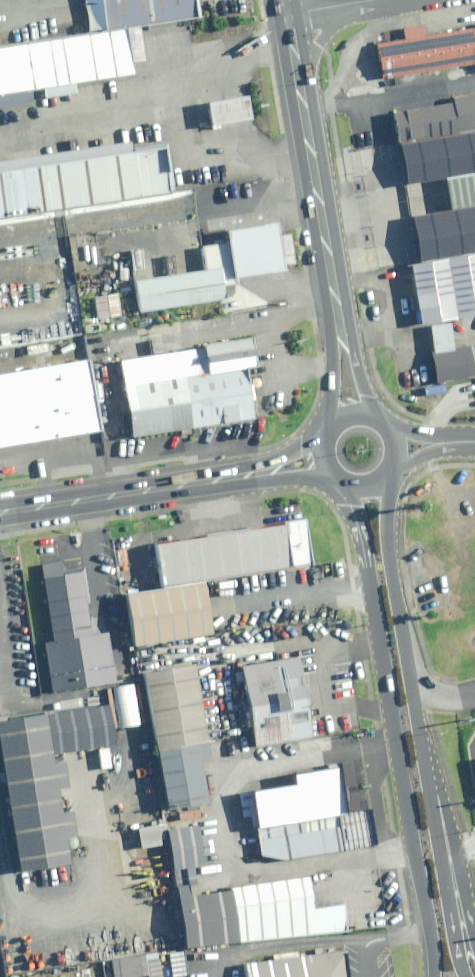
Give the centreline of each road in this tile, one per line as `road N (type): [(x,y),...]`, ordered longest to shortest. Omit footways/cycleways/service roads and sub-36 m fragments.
road 1 (secondary): [(434,976),(361,536),(337,483)]
road 2 (secondary): [(289,17),(340,335)]
road 3 (secondary): [(387,475),(386,534),(424,768)]
road 4 (tertiary): [(0,513),(253,474)]
road 5 (secondary): [(424,768),(467,976)]
road 6 (secondary): [(424,768),(458,848),(474,932)]

